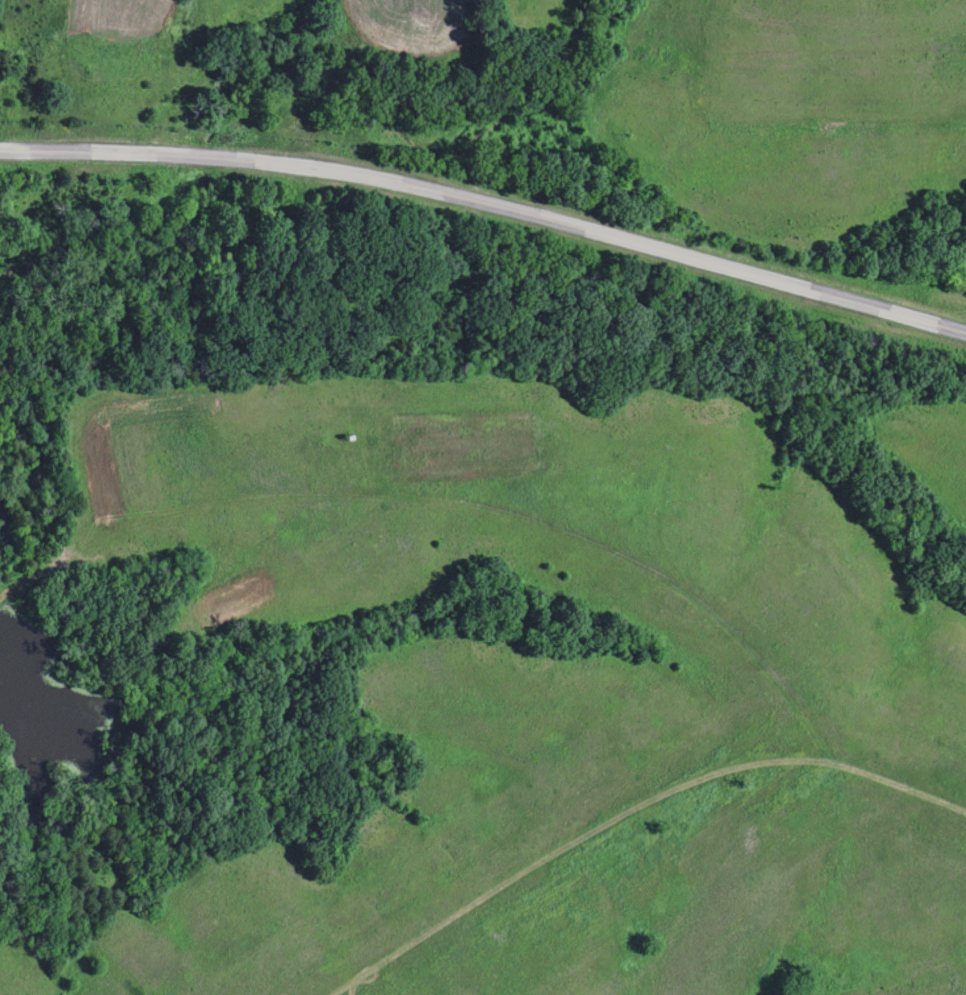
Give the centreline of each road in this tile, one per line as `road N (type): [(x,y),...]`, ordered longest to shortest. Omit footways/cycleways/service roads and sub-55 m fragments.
road 1 (tertiary): [(0,152),(192,153),(319,170),(504,207),(965,334)]

